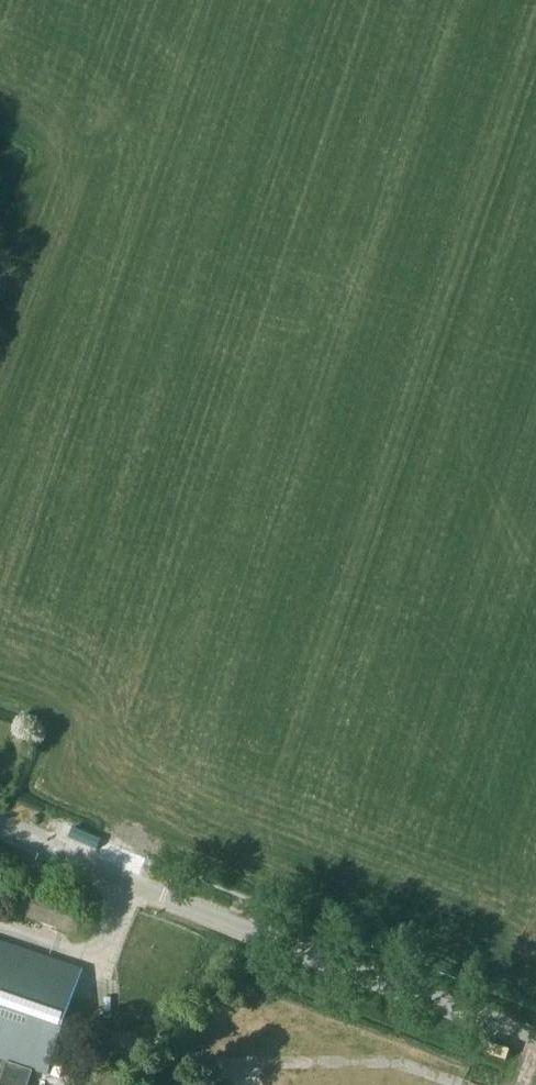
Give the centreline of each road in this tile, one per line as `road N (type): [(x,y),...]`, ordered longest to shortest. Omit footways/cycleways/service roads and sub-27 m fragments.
road 1 (tertiary): [(535,1043),(0,831)]

